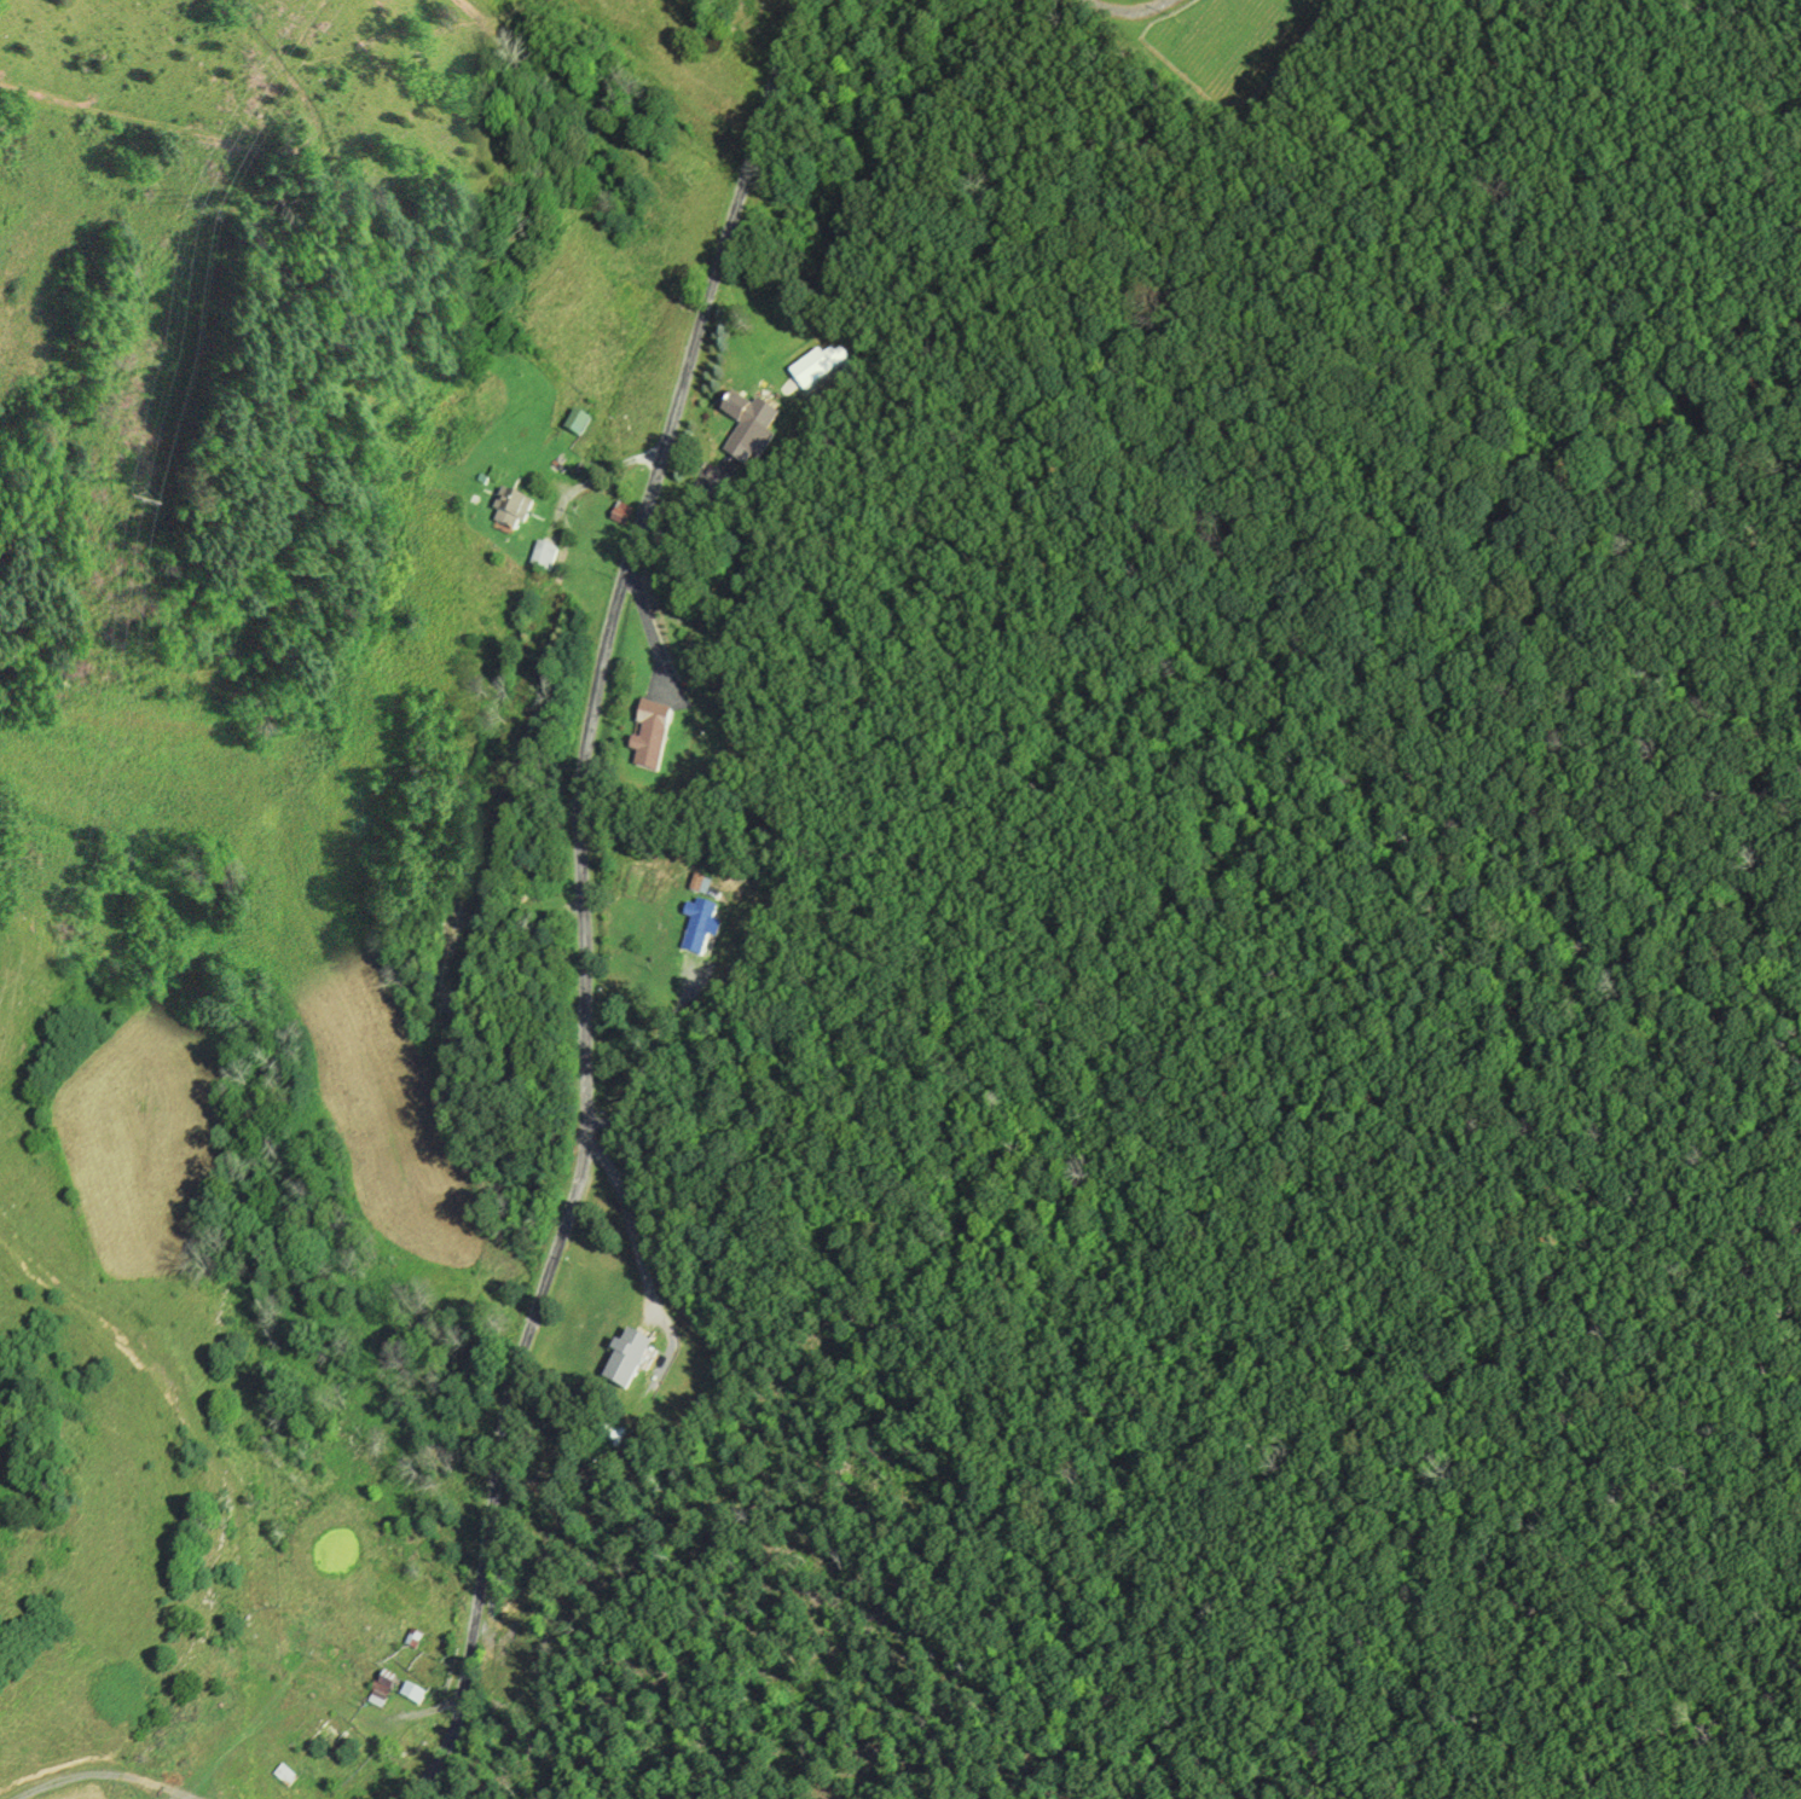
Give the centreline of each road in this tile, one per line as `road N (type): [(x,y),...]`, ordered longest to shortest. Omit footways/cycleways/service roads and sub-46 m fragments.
road 1 (tertiary): [(426,1798),(445,1765),(469,1664),(503,1423),(592,1138),(580,890),(597,678),(717,260),(807,0)]
road 2 (track): [(10,1798),(70,1776),(187,1798)]

